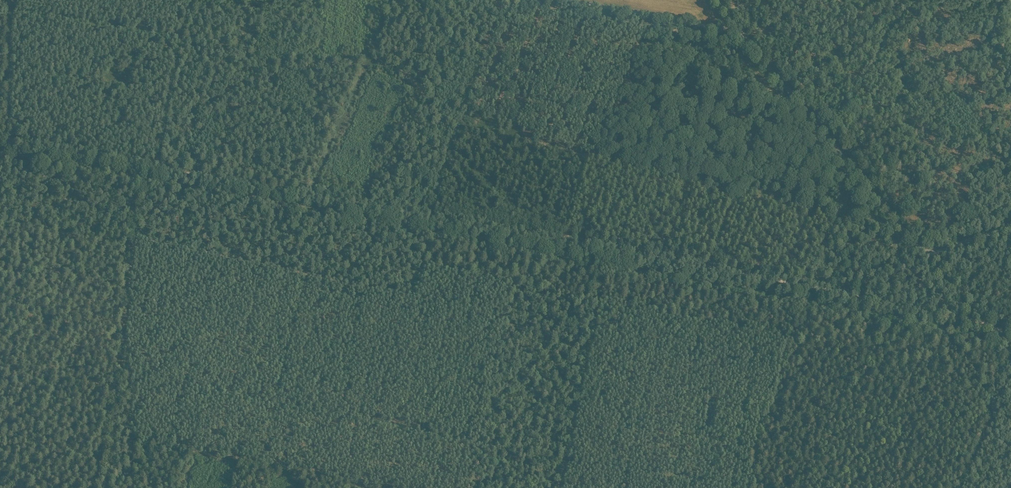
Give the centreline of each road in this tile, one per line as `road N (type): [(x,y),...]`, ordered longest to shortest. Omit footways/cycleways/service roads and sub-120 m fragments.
road 1 (track): [(851,292),(0,137)]
road 2 (track): [(136,237),(595,332),(568,459),(730,487)]
road 3 (track): [(856,177),(367,64)]
road 4 (unclassified): [(1010,234),(924,256),(710,0)]
road 5 (track): [(365,65),(0,9)]
road 6 (track): [(107,487),(135,246)]
road 7 (track): [(734,29),(581,0)]
road 8 (track): [(311,199),(365,65)]
road 9 (track): [(9,142),(5,0)]
road 10 (track): [(135,246),(0,221)]
road 11 (track): [(851,292),(977,318)]

